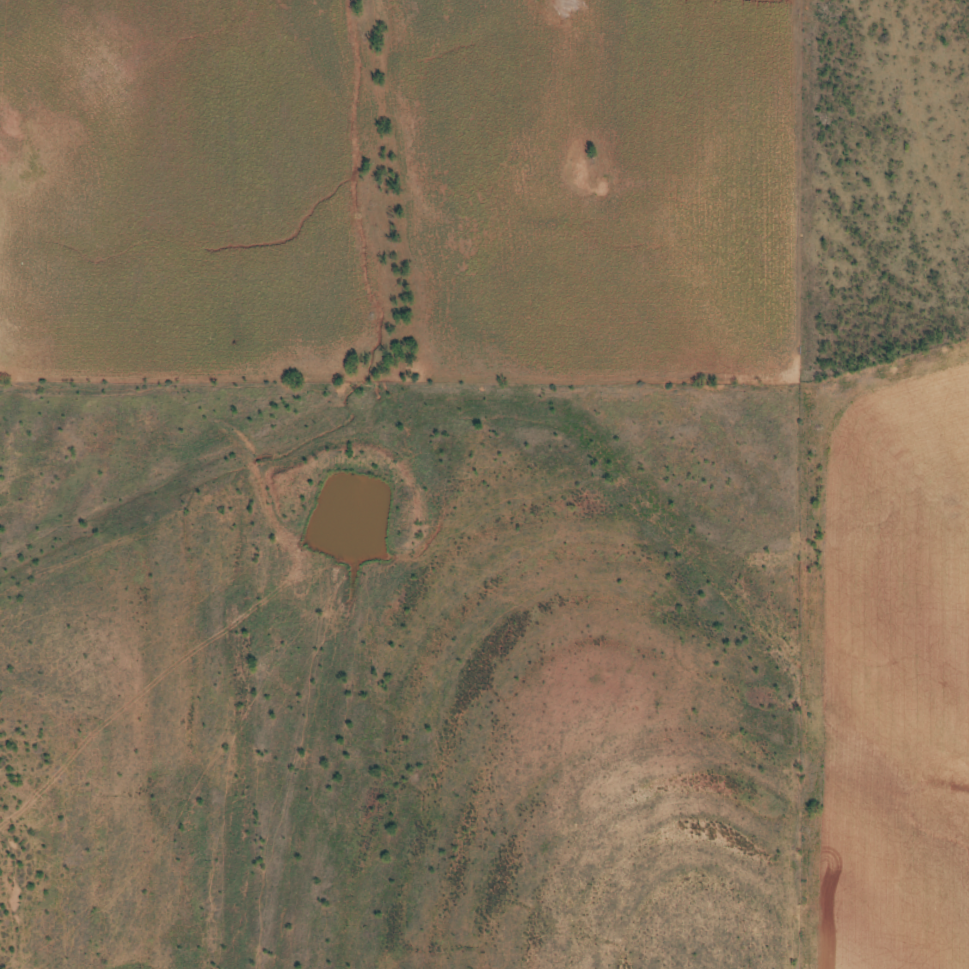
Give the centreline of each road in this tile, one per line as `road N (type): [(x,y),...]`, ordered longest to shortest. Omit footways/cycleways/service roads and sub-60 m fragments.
road 1 (residential): [(624,184),(730,184),(756,164),(776,72),(776,0)]

